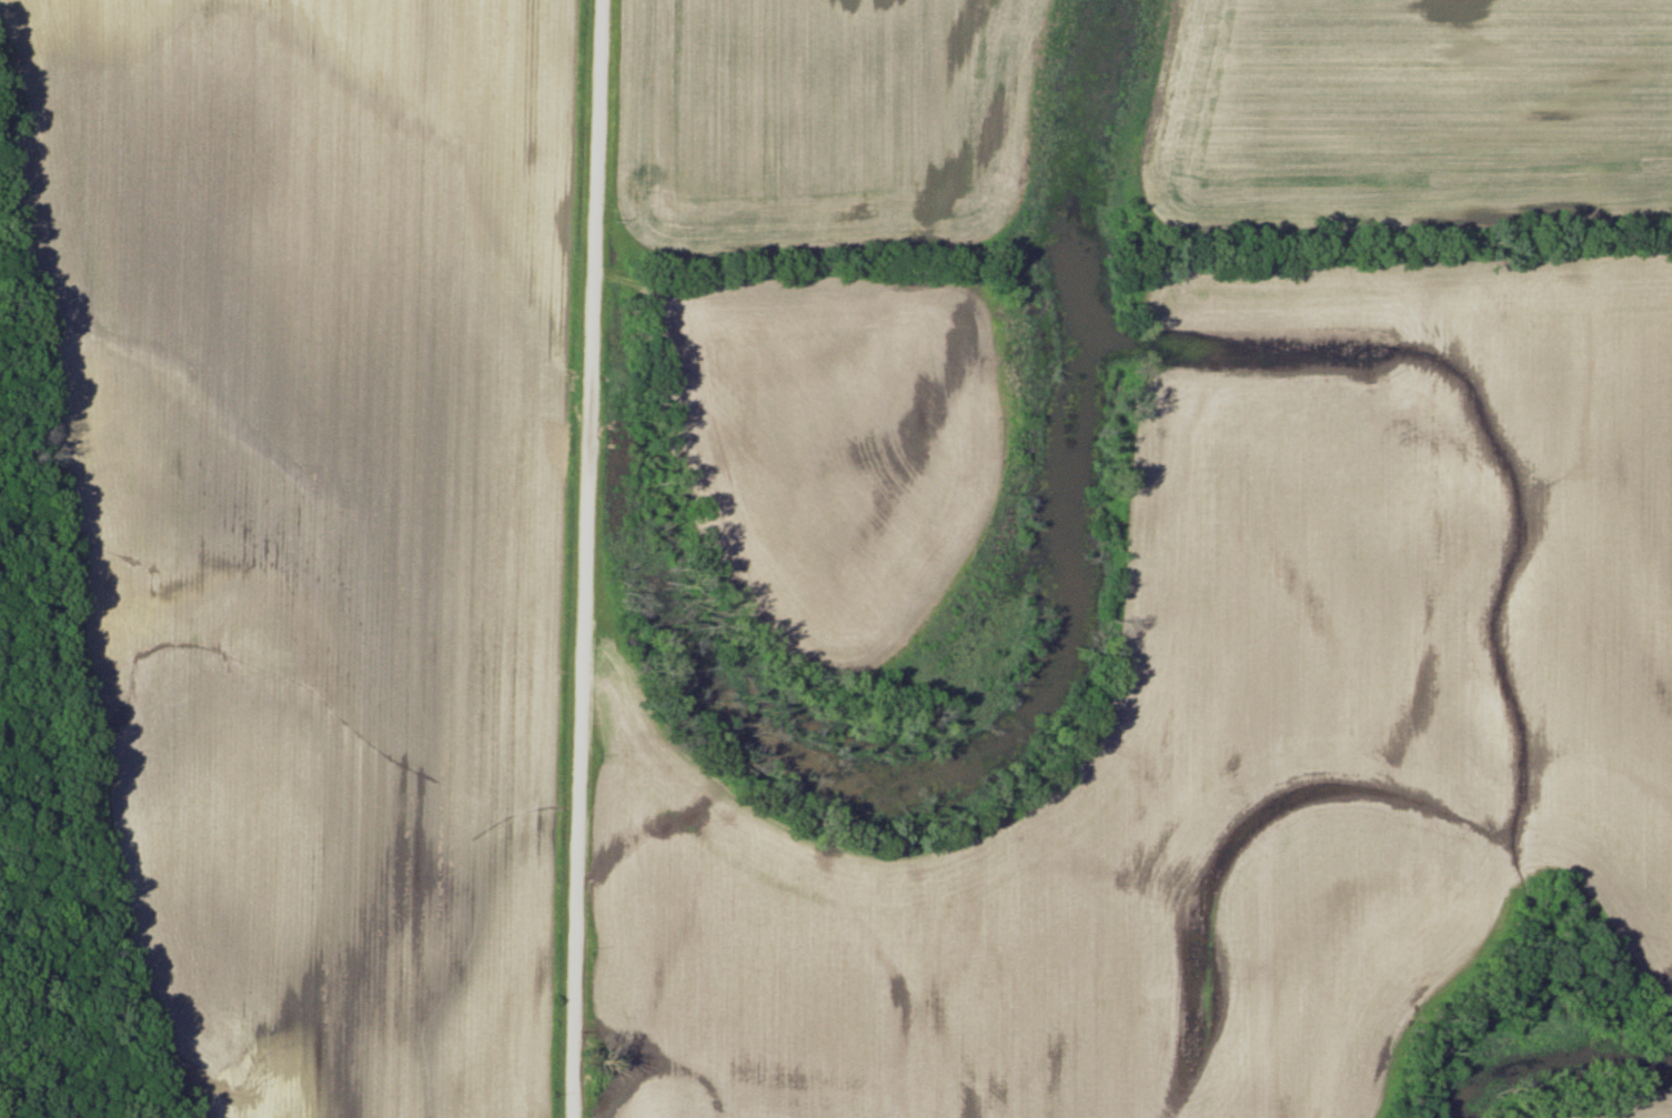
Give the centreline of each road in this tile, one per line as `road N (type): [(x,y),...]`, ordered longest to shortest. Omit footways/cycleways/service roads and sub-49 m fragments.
road 1 (residential): [(578,1117),(601,0)]

